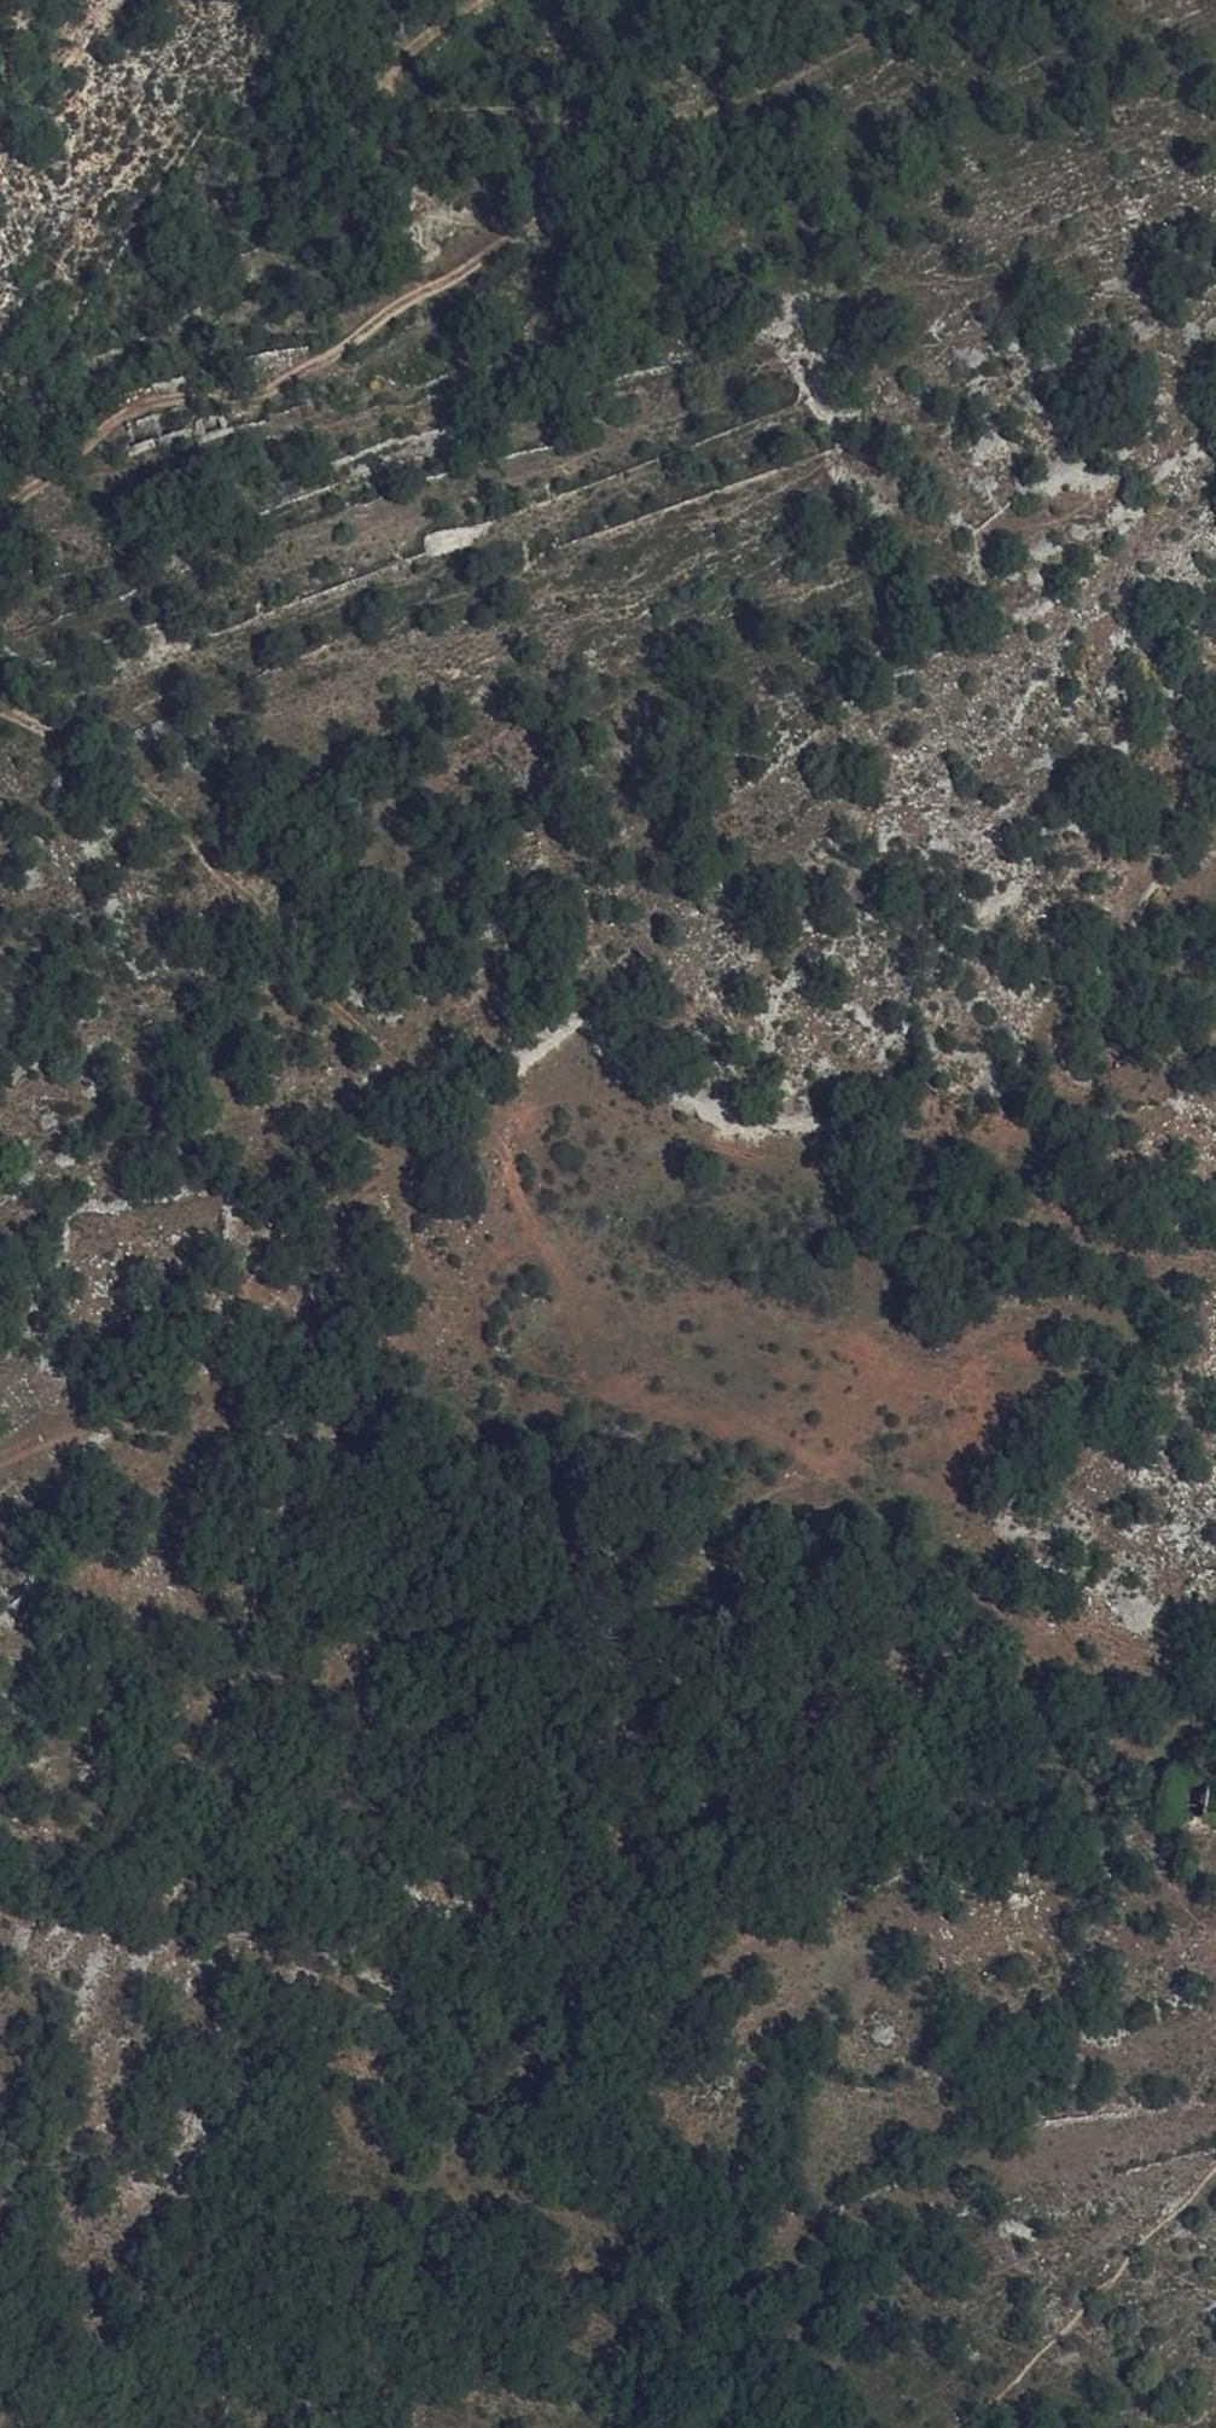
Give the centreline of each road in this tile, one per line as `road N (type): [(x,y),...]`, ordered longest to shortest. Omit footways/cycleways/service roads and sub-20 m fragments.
road 1 (track): [(478,0),(397,63),(402,96),(438,114),(669,103),(672,134),(391,310),(287,385),(165,397),(120,417),(0,509)]
road 2 (track): [(0,715),(149,785),(420,1077),(503,1154),(559,1273)]

